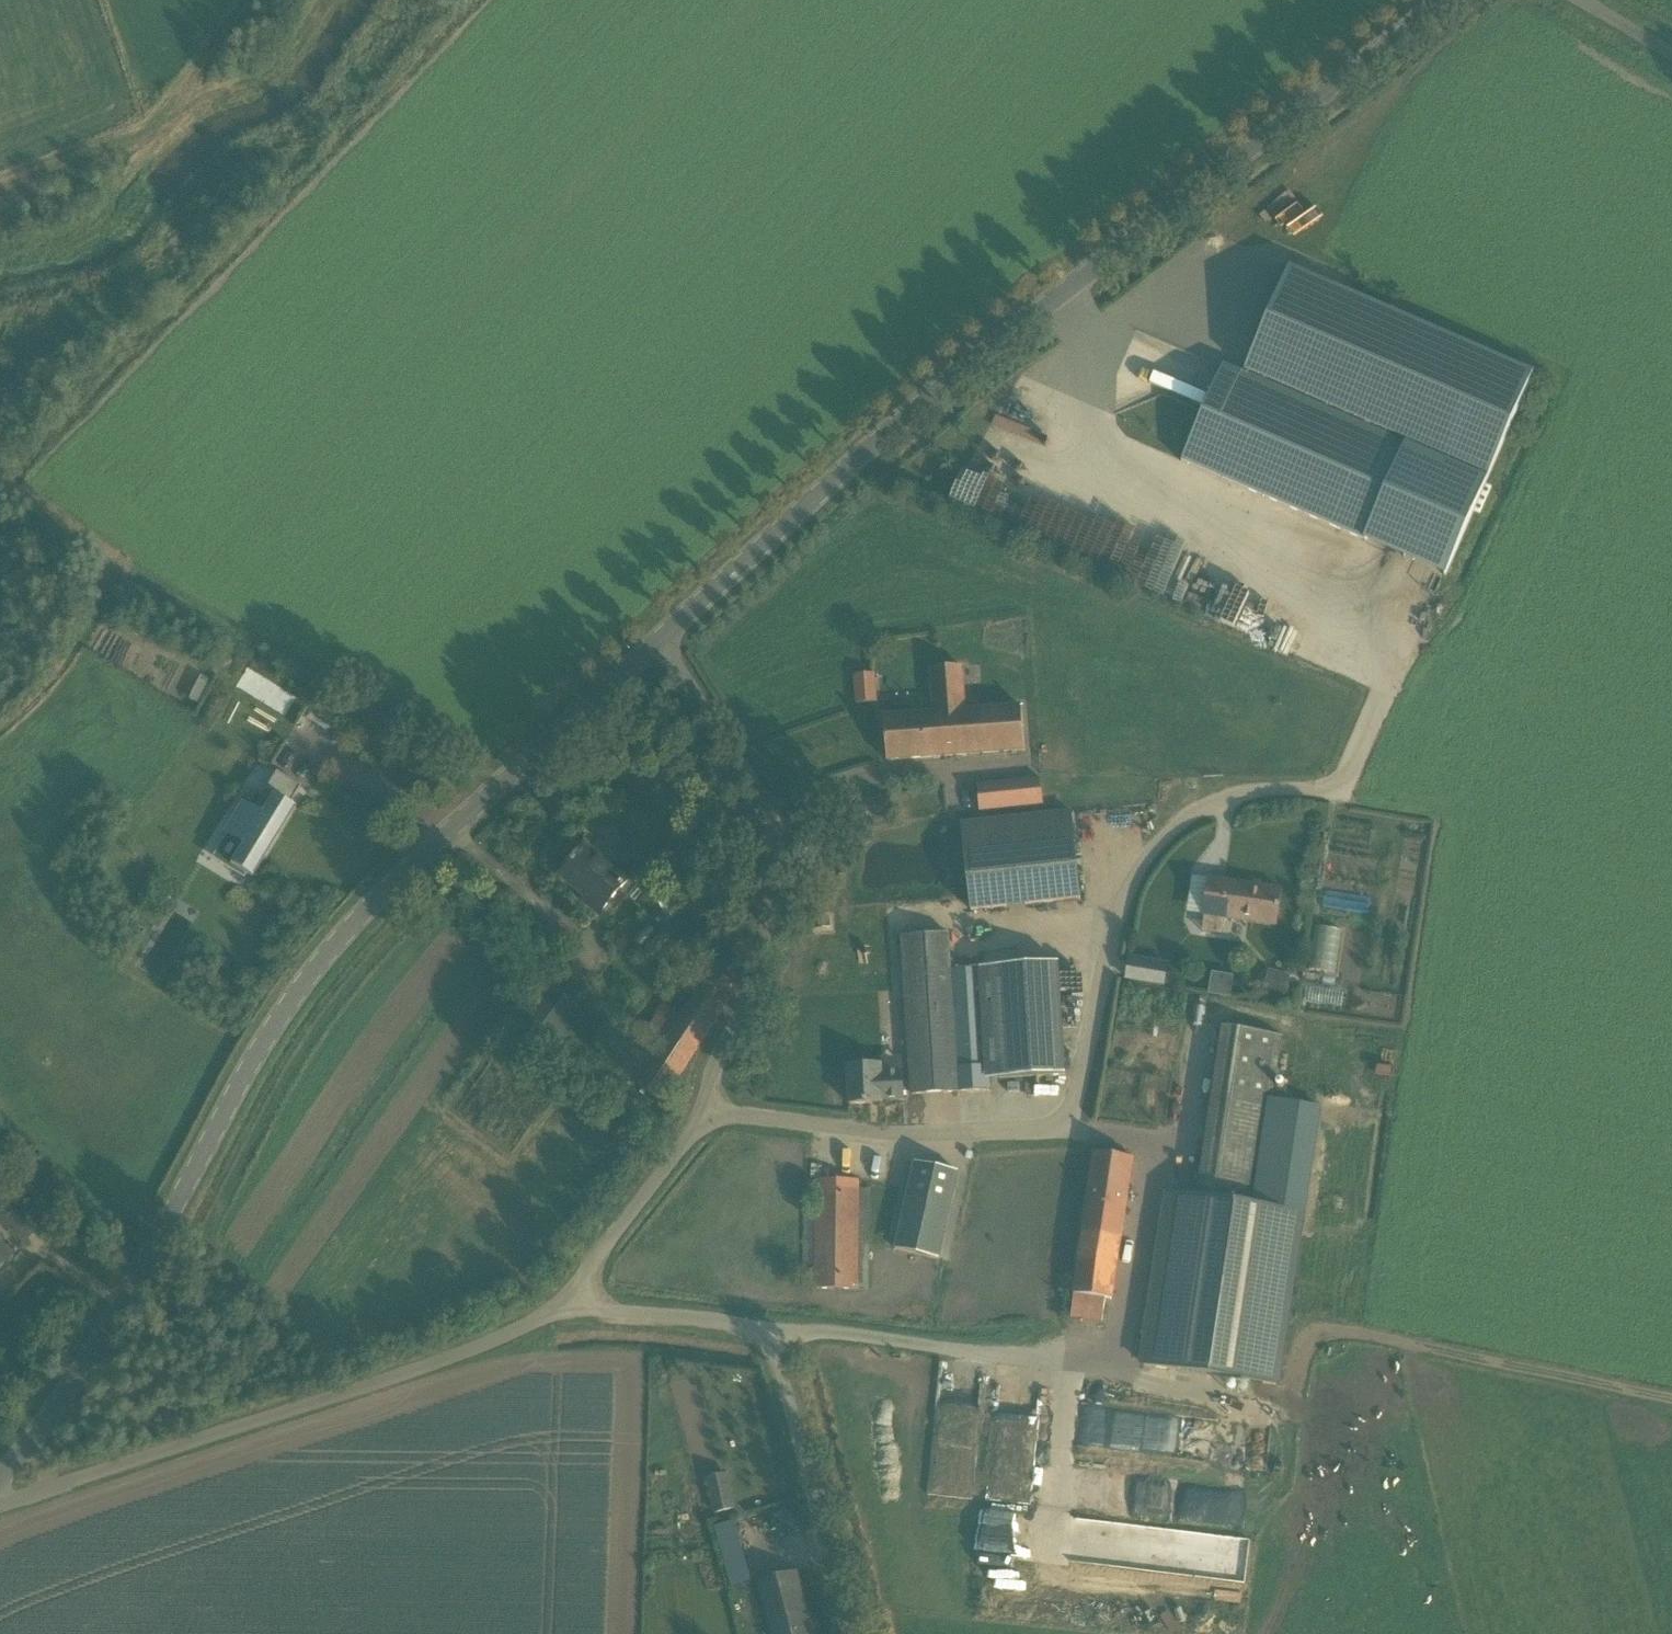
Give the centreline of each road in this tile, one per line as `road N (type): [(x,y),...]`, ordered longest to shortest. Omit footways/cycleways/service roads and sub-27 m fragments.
road 1 (tertiary): [(0,1478),(55,1411),(261,1049),(327,956),(663,638)]
road 2 (tertiary): [(663,638),(1008,329),(1447,0)]
road 3 (track): [(1336,796),(1273,792),(1211,812),(1162,854),(1124,924),(1091,1024),(1076,1105),(1047,1134),(700,1122)]
road 4 (unclassified): [(574,1296),(700,1122),(774,904),(768,812),(663,638)]
road 5 (unclassified): [(0,1505),(505,1336),(574,1296)]
road 6 (unclassified): [(849,1633),(787,1376),(756,1328),(574,1296)]
road 7 (track): [(124,569),(358,689),(504,783)]

